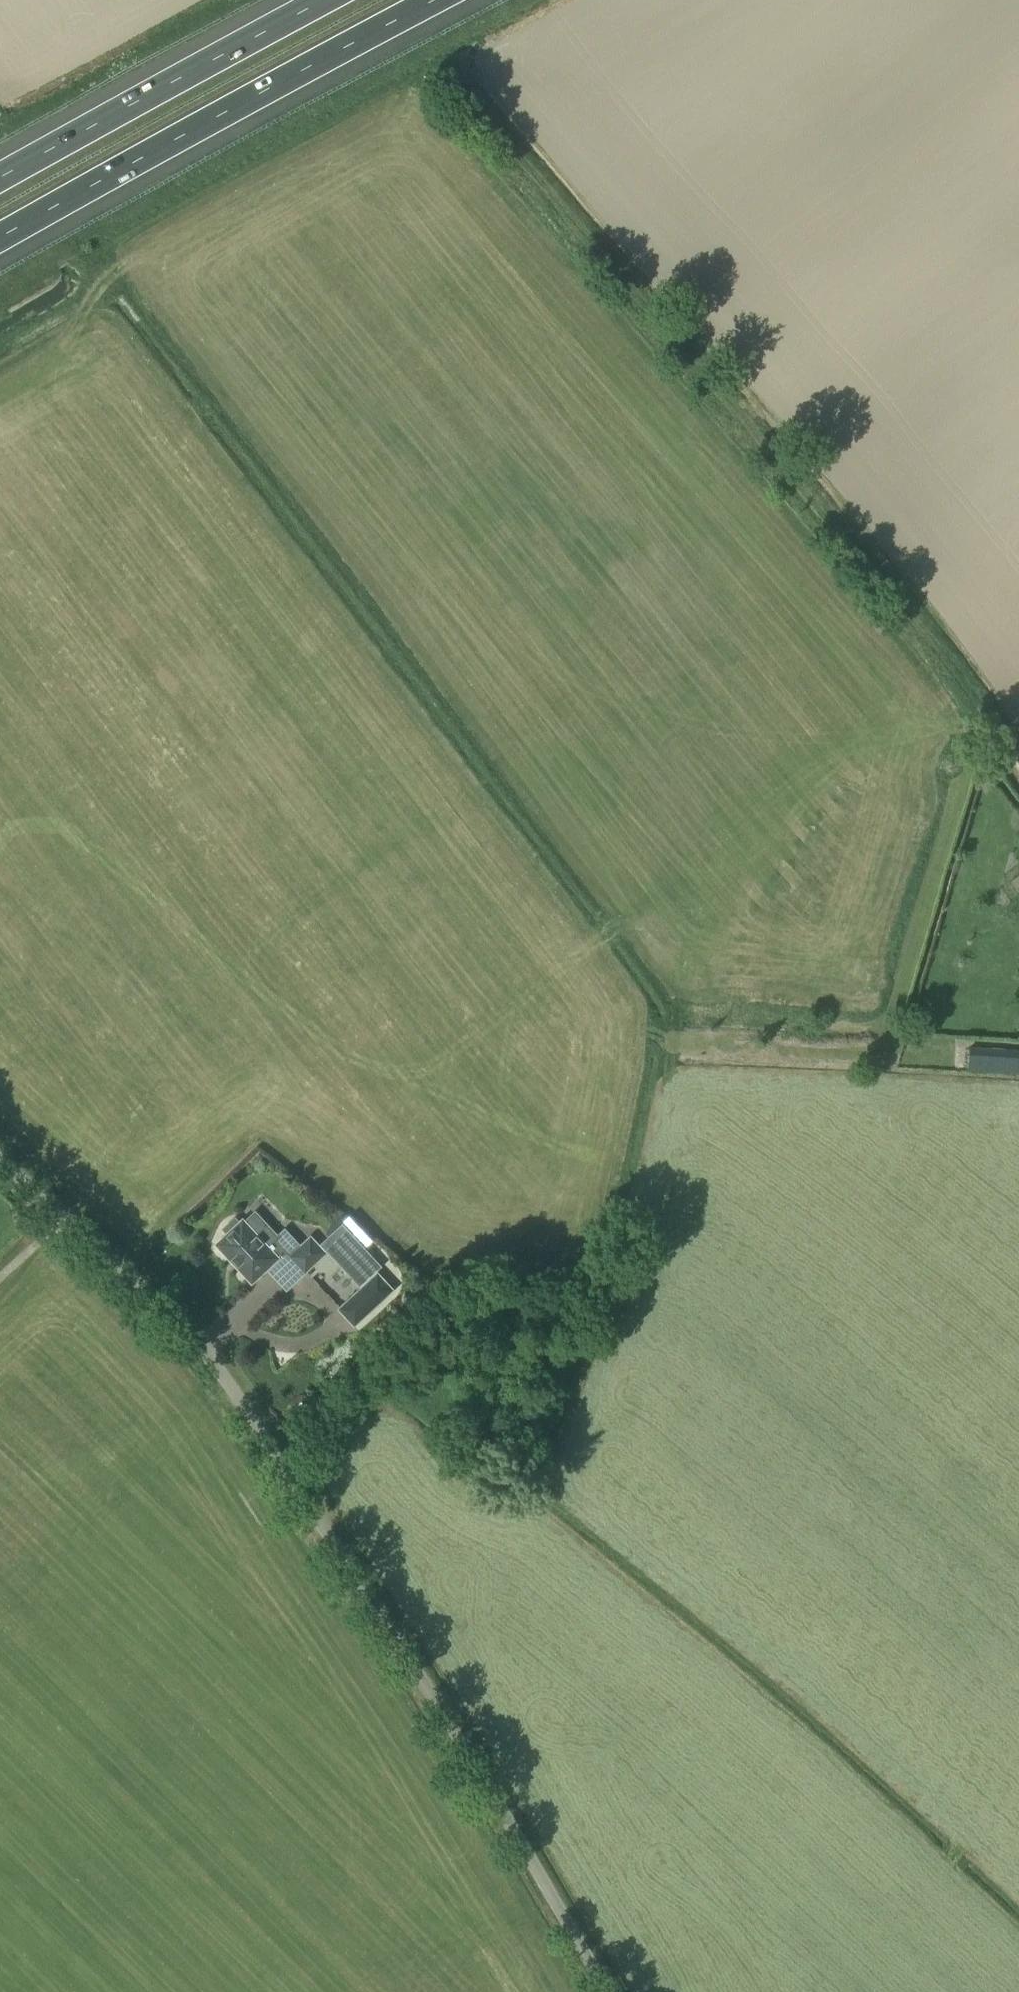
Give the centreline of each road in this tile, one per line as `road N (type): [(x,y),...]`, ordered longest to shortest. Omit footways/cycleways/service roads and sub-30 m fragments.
road 1 (unclassified): [(616,1991),(367,1577),(252,1413),(112,1253),(0,1155)]
road 2 (track): [(470,108),(873,559),(1018,761)]
road 3 (motorway): [(0,239),(437,0)]
road 4 (motorway): [(325,0),(0,178)]
road 5 (track): [(112,289),(0,349)]

